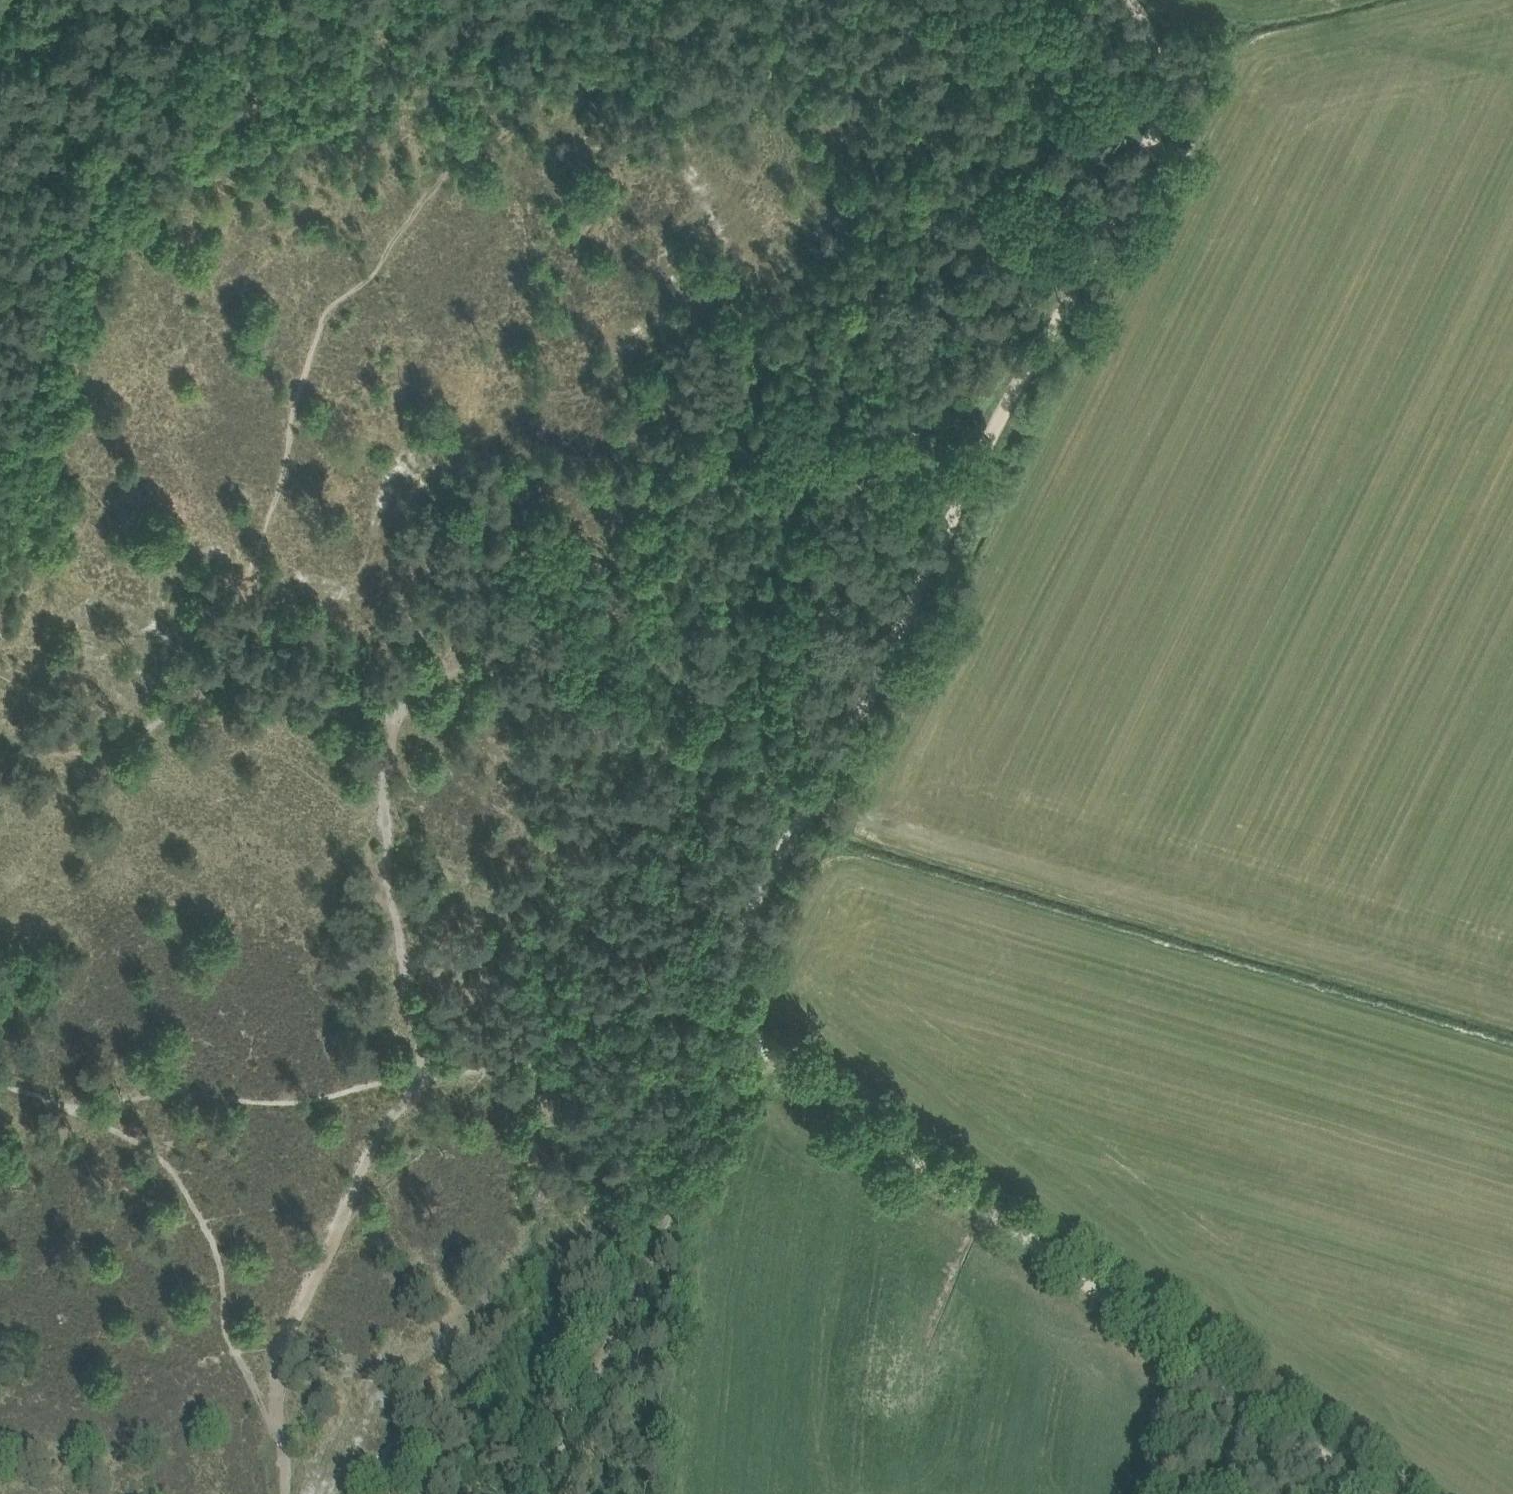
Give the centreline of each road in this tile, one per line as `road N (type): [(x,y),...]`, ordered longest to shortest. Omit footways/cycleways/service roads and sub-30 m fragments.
road 1 (track): [(767,1054),(738,1026),(728,969),(738,932),(1148,141),(1162,84),(1155,32),(1133,0)]
road 2 (track): [(1377,1493),(767,1054)]
road 3 (track): [(767,1054),(527,1493)]

